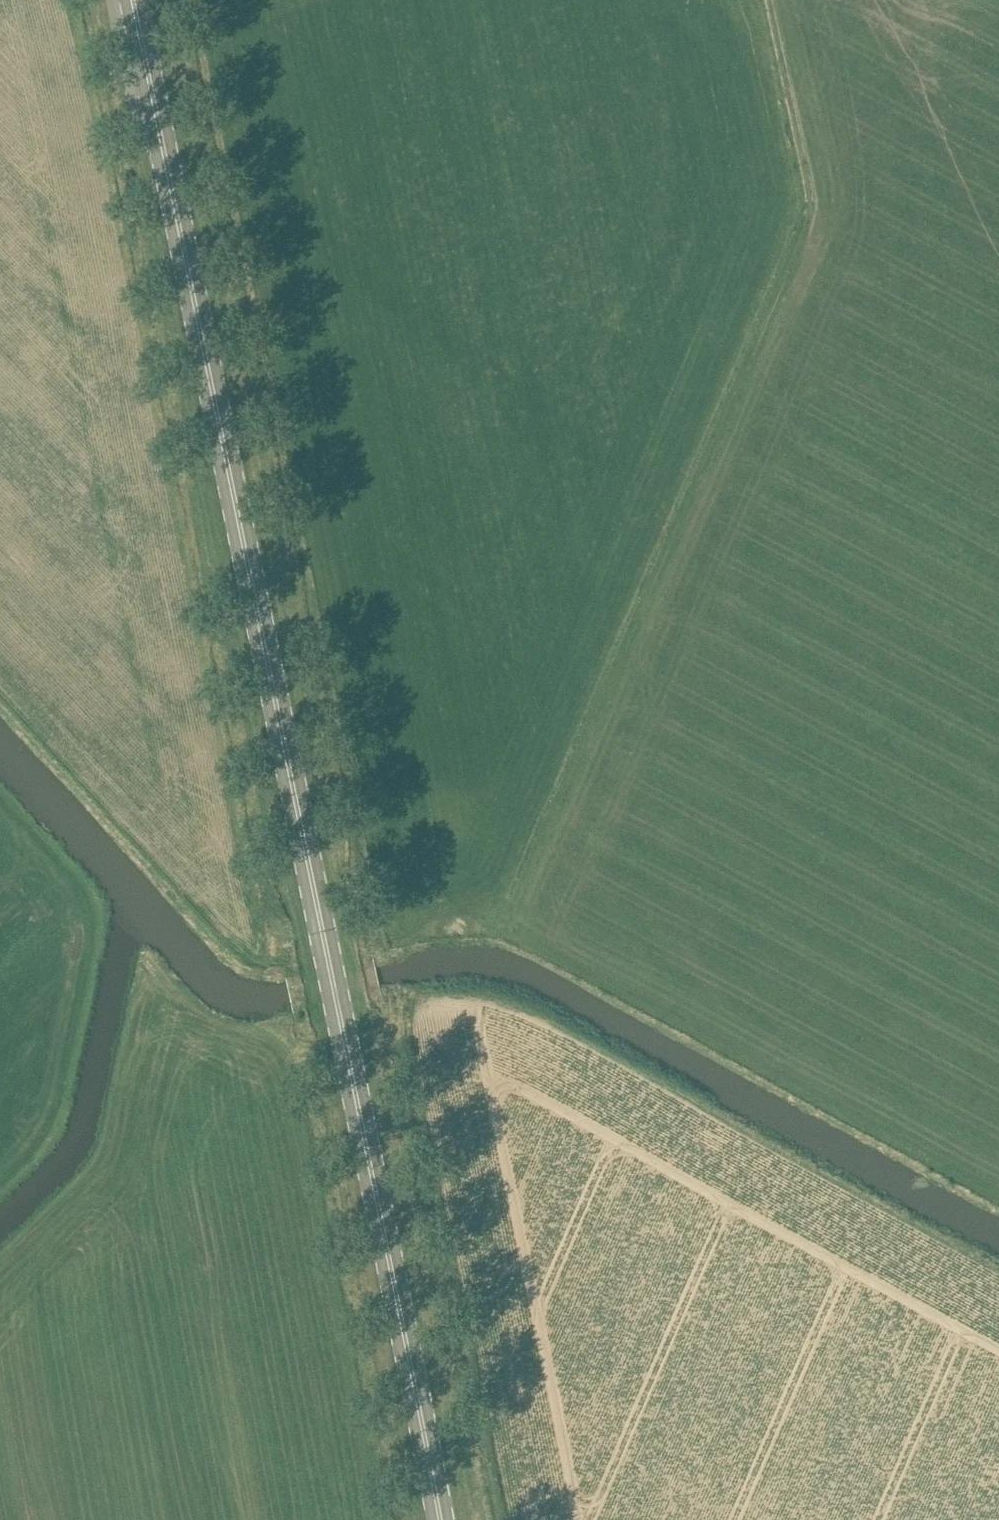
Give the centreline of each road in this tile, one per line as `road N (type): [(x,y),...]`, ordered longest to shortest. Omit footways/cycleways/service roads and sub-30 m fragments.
road 1 (primary): [(443,1519),(133,0)]

